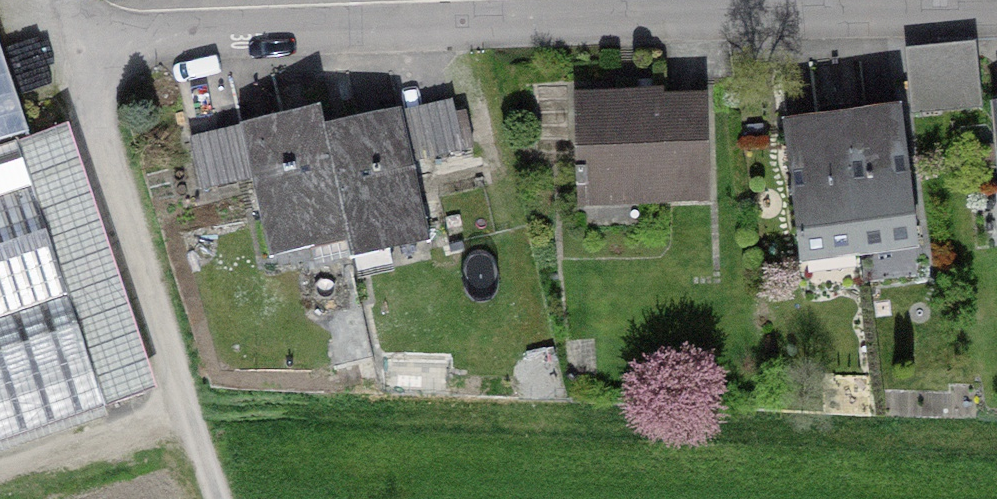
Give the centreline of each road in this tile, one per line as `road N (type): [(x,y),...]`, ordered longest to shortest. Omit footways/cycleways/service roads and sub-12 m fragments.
road 1 (unclassified): [(64,41),(996,15)]
road 2 (track): [(219,498),(50,0)]
road 3 (track): [(0,466),(188,403)]

